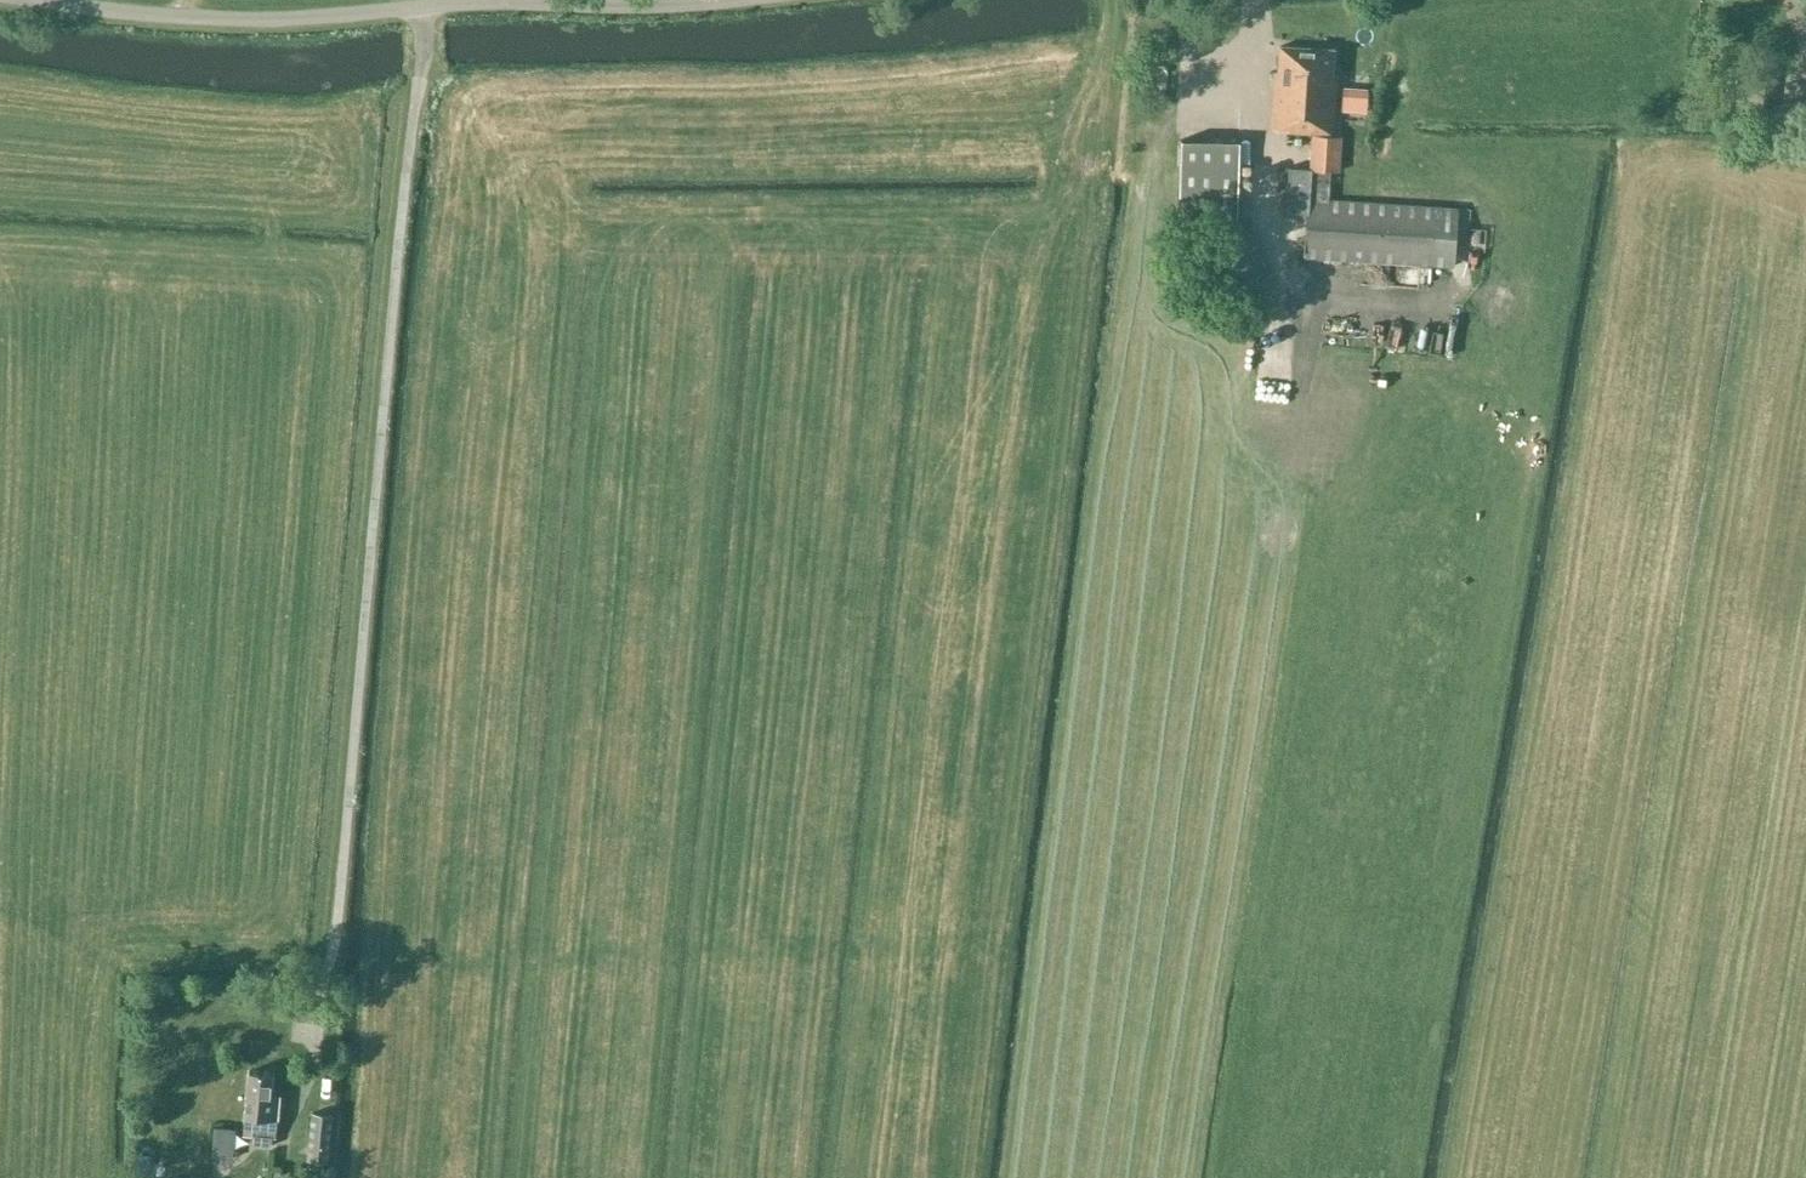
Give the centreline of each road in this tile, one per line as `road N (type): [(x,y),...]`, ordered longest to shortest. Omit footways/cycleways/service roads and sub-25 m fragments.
road 1 (unclassified): [(36,0),(268,19),(478,3),(728,0)]

